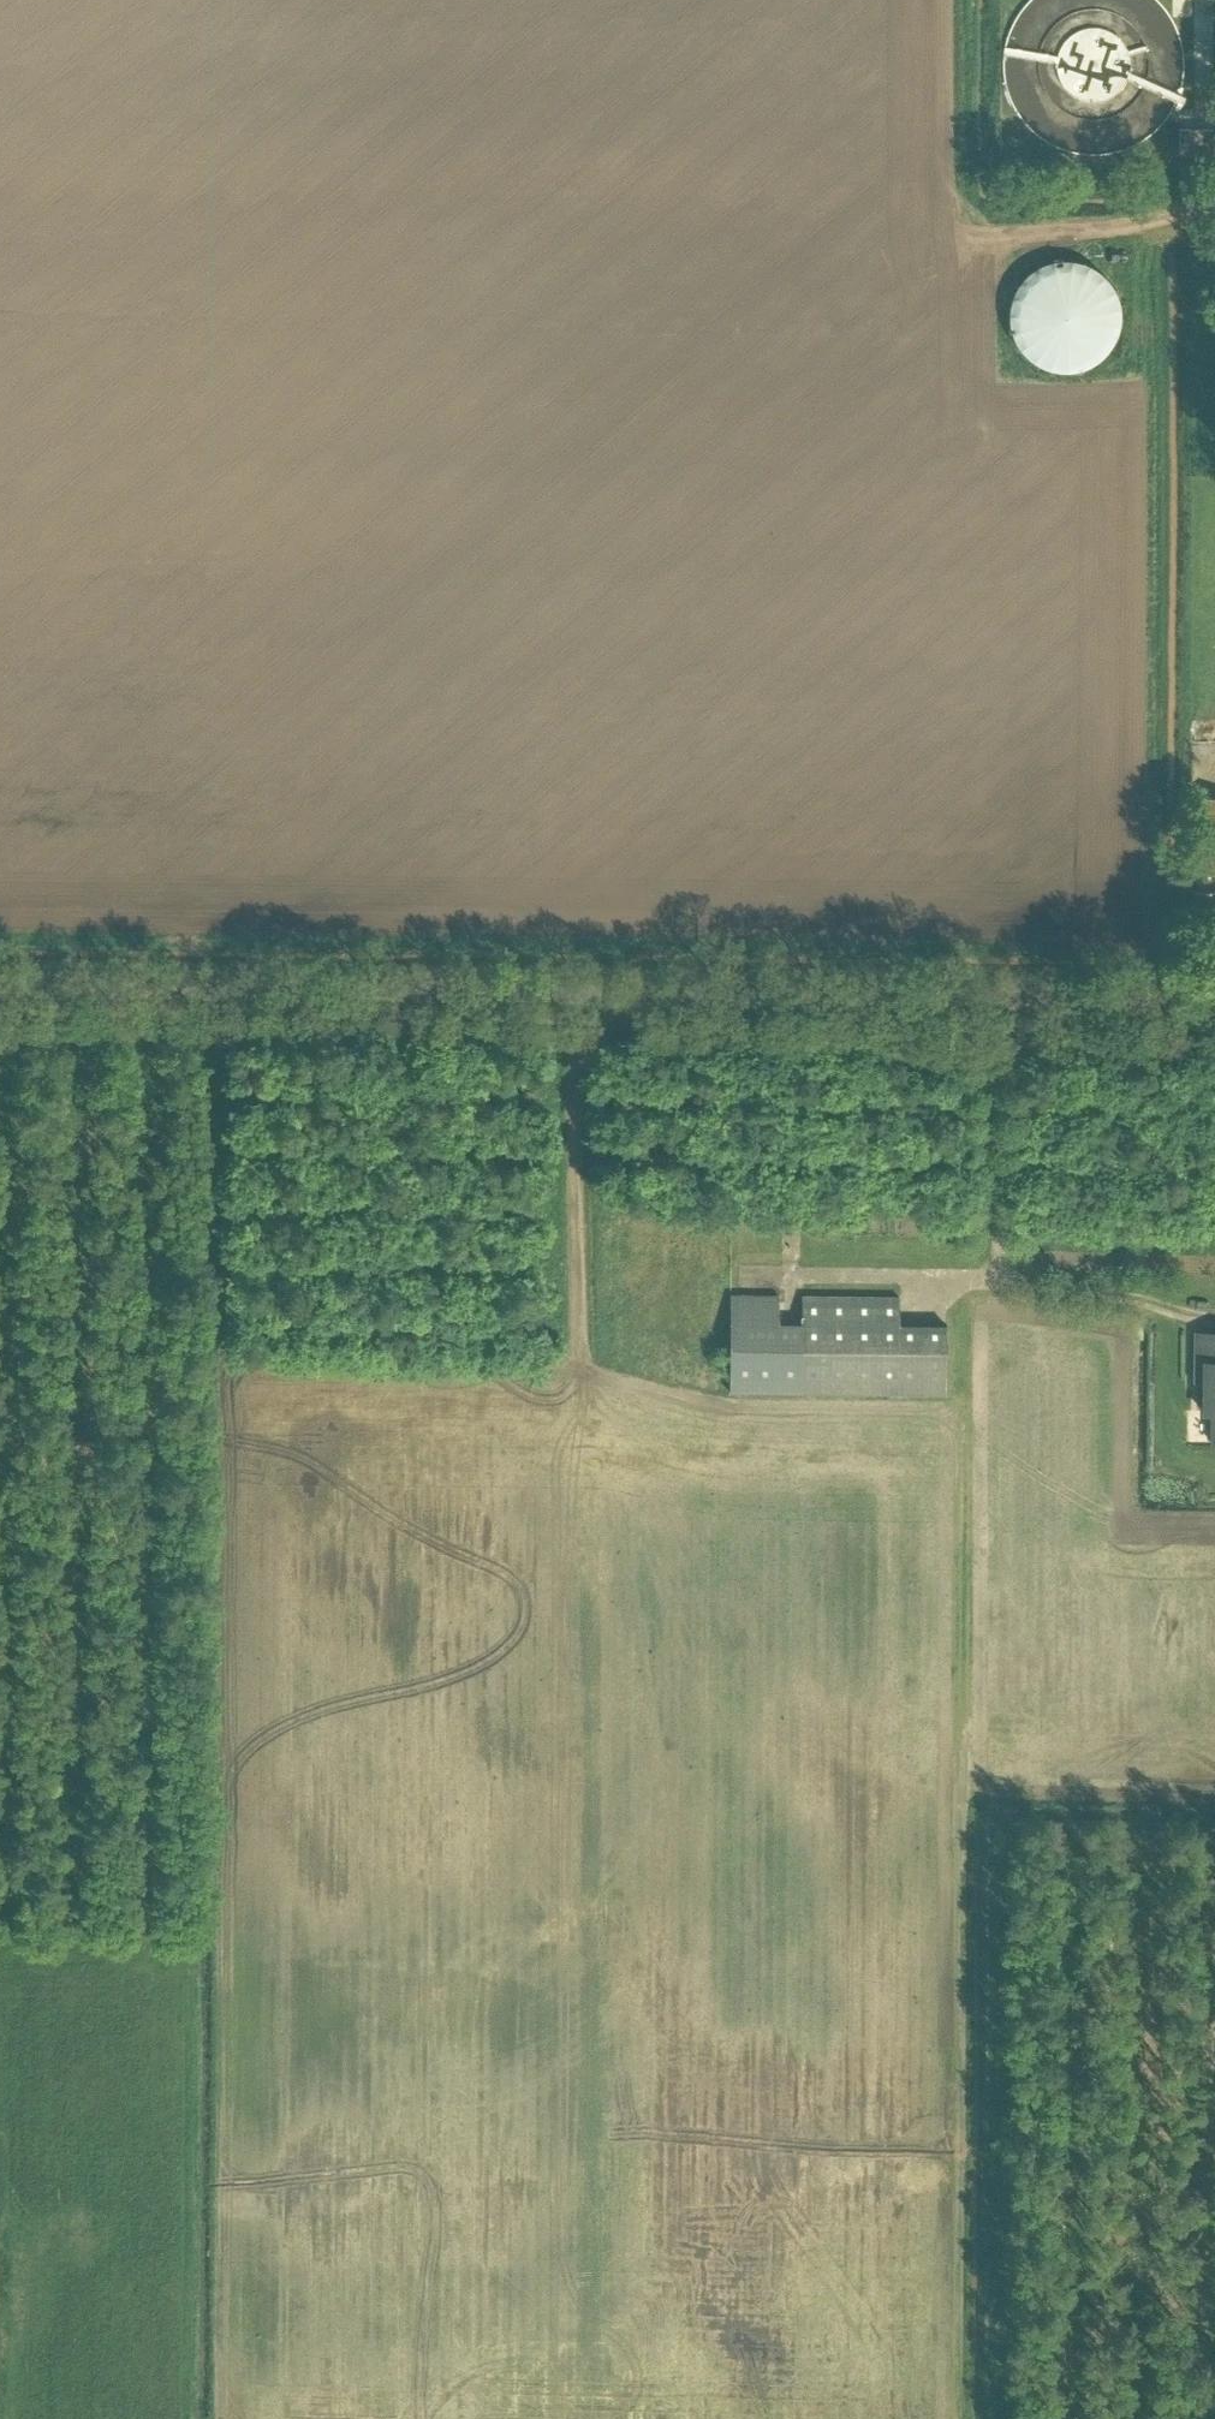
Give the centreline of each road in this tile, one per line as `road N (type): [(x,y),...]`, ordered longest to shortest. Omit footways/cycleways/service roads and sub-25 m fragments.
road 1 (unclassified): [(0,991),(1214,1001)]

